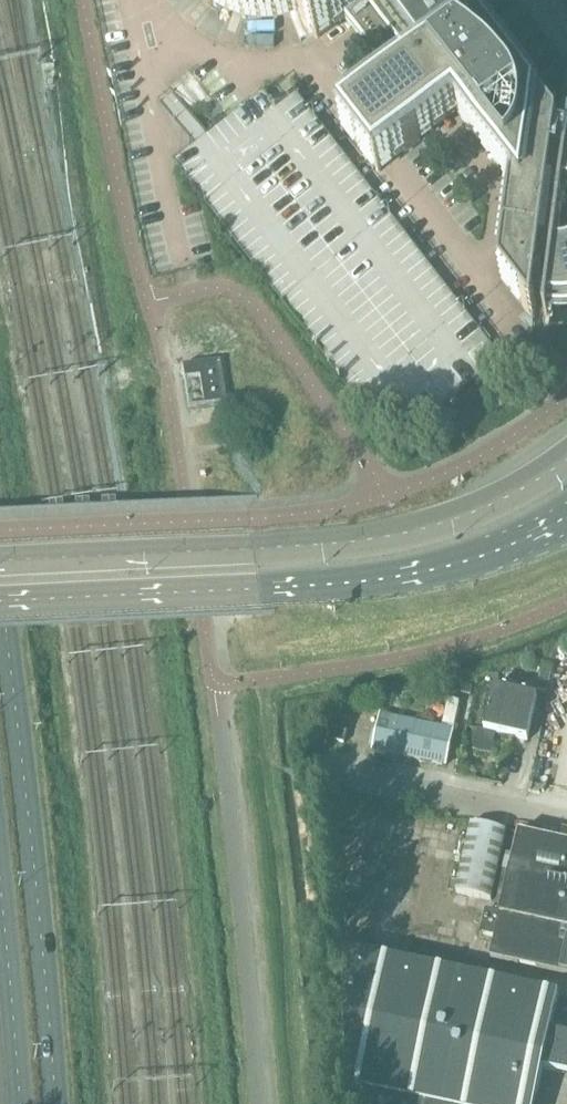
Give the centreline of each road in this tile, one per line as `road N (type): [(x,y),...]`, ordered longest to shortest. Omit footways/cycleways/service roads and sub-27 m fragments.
road 1 (secondary): [(566,459),(490,505),(421,530),(260,550),(0,562)]
road 2 (secondary): [(0,602),(381,580),(480,556),(566,516)]
road 3 (tertiary): [(56,1103),(23,754),(0,599)]
road 4 (tertiary): [(0,863),(23,1103)]
road 5 (unclassified): [(566,819),(344,768)]

